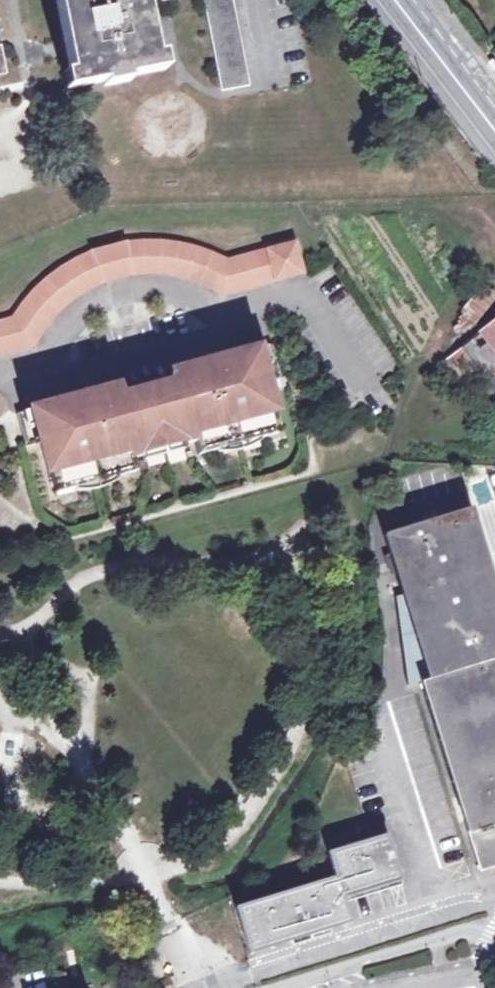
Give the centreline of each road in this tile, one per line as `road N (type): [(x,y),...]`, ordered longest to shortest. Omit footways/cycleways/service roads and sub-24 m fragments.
road 1 (secondary): [(494,116),(409,0)]

